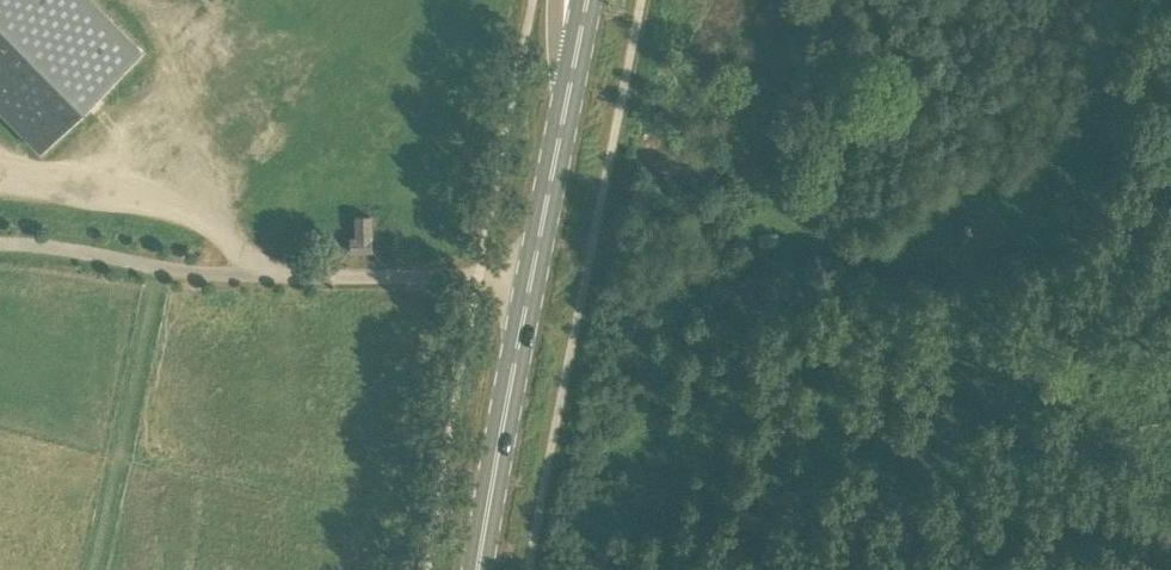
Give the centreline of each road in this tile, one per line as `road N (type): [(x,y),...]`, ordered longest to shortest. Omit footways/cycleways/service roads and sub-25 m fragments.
road 1 (primary): [(482,569),(585,0)]

